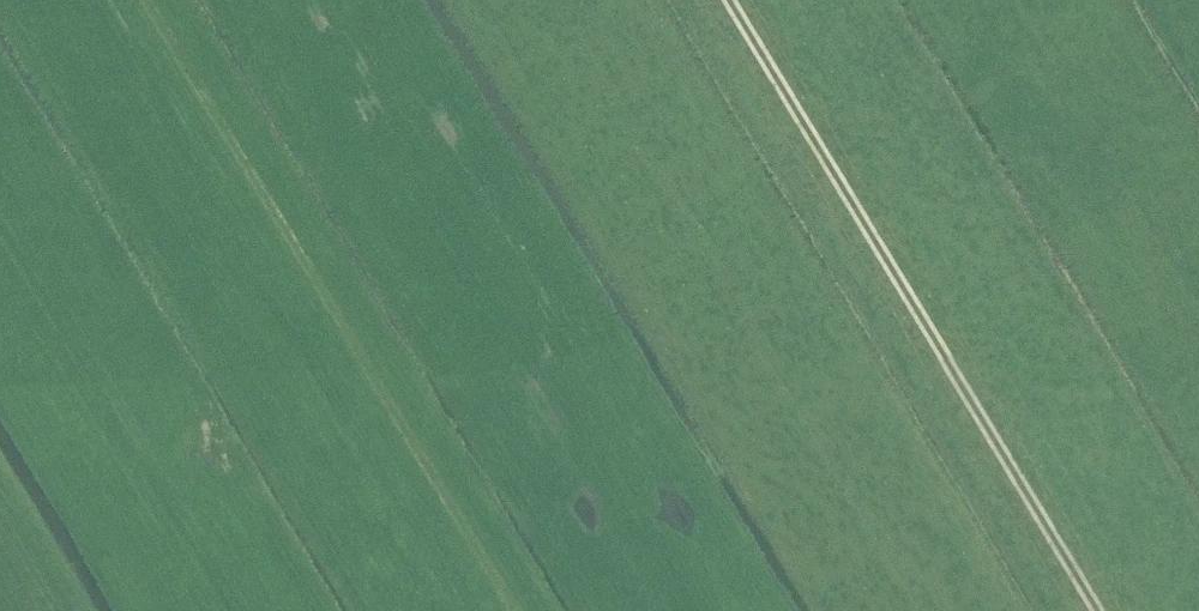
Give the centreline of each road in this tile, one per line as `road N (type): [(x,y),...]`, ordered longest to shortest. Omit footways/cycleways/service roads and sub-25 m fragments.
road 1 (track): [(511,610),(141,0)]
road 2 (track): [(1097,610),(728,0)]

